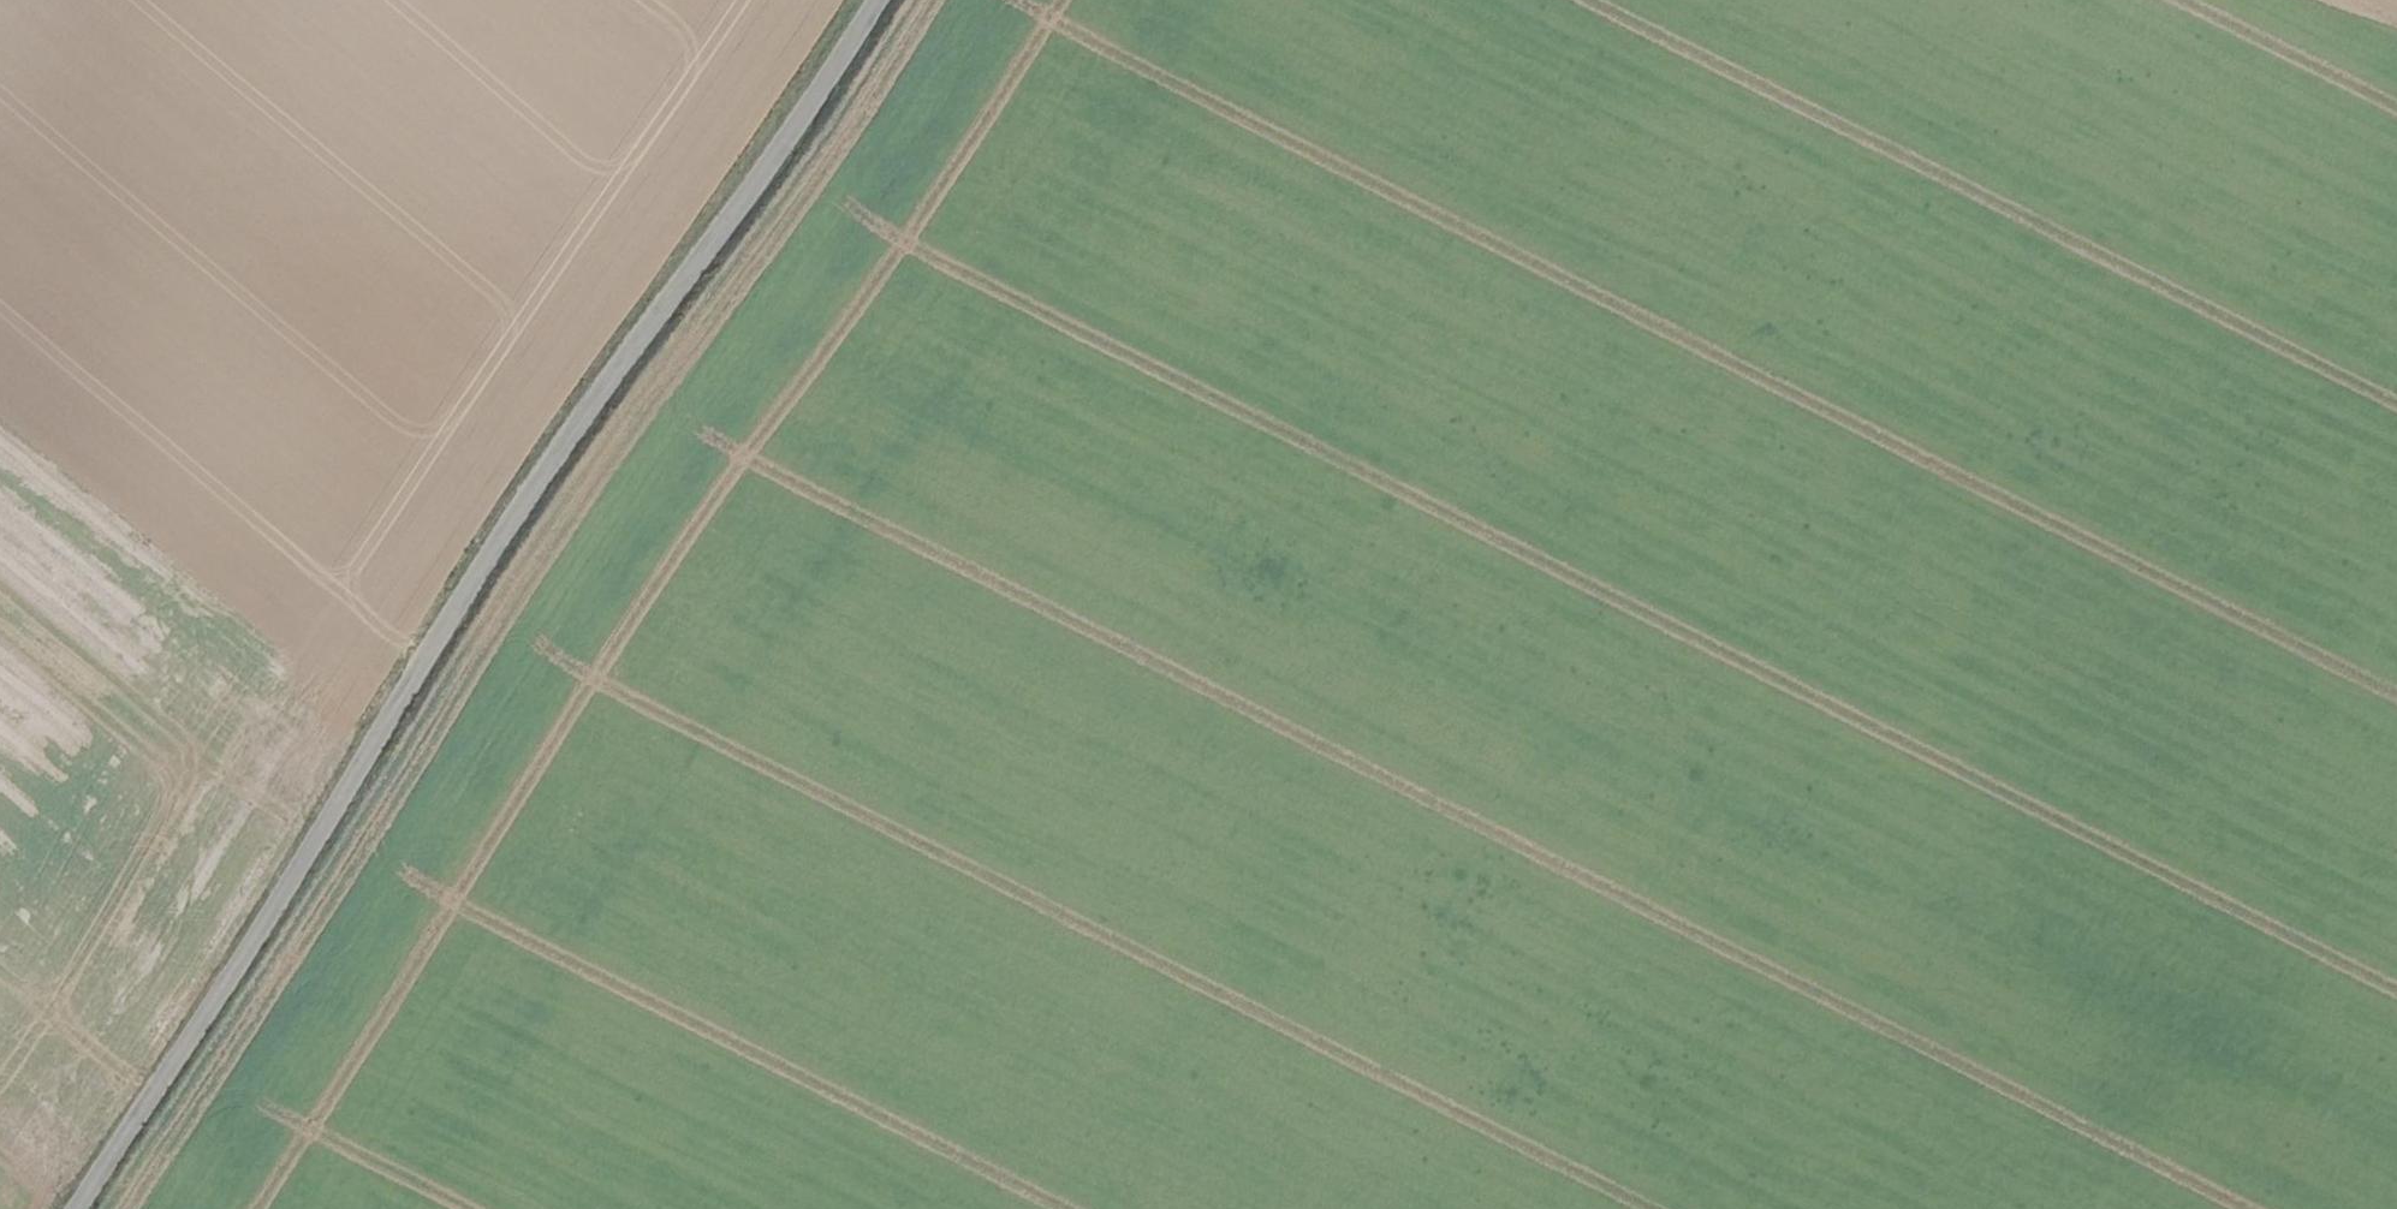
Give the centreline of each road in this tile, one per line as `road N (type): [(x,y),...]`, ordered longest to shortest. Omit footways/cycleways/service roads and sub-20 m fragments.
road 1 (unclassified): [(77,1208),(286,892),(515,513),(879,0)]

